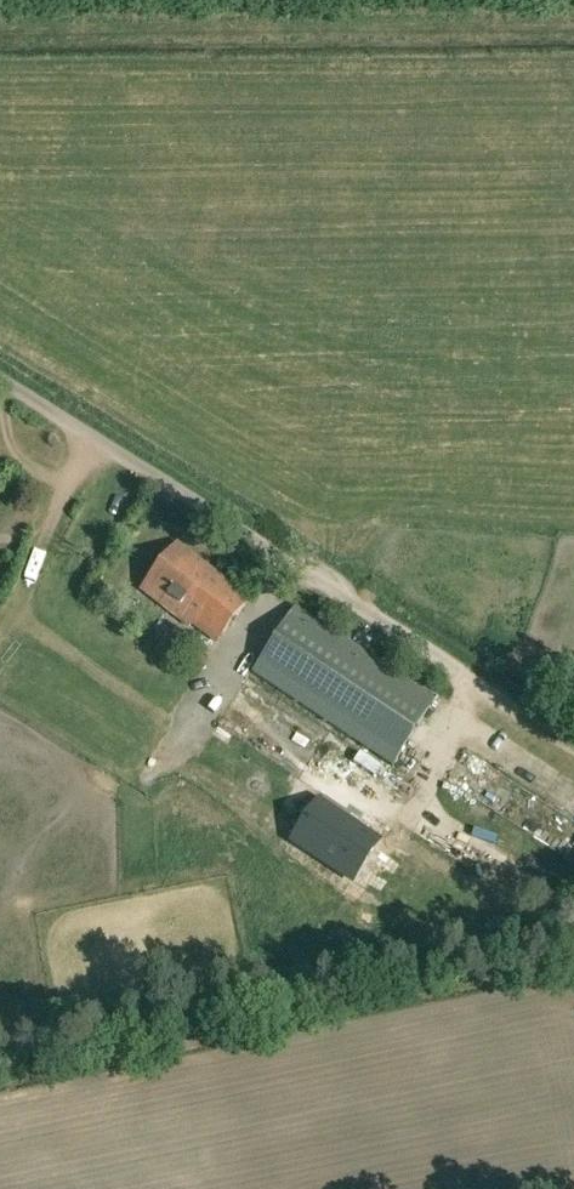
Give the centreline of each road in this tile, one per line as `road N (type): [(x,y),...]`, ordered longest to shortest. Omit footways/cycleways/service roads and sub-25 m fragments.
road 1 (unclassified): [(511,699),(0,378)]

